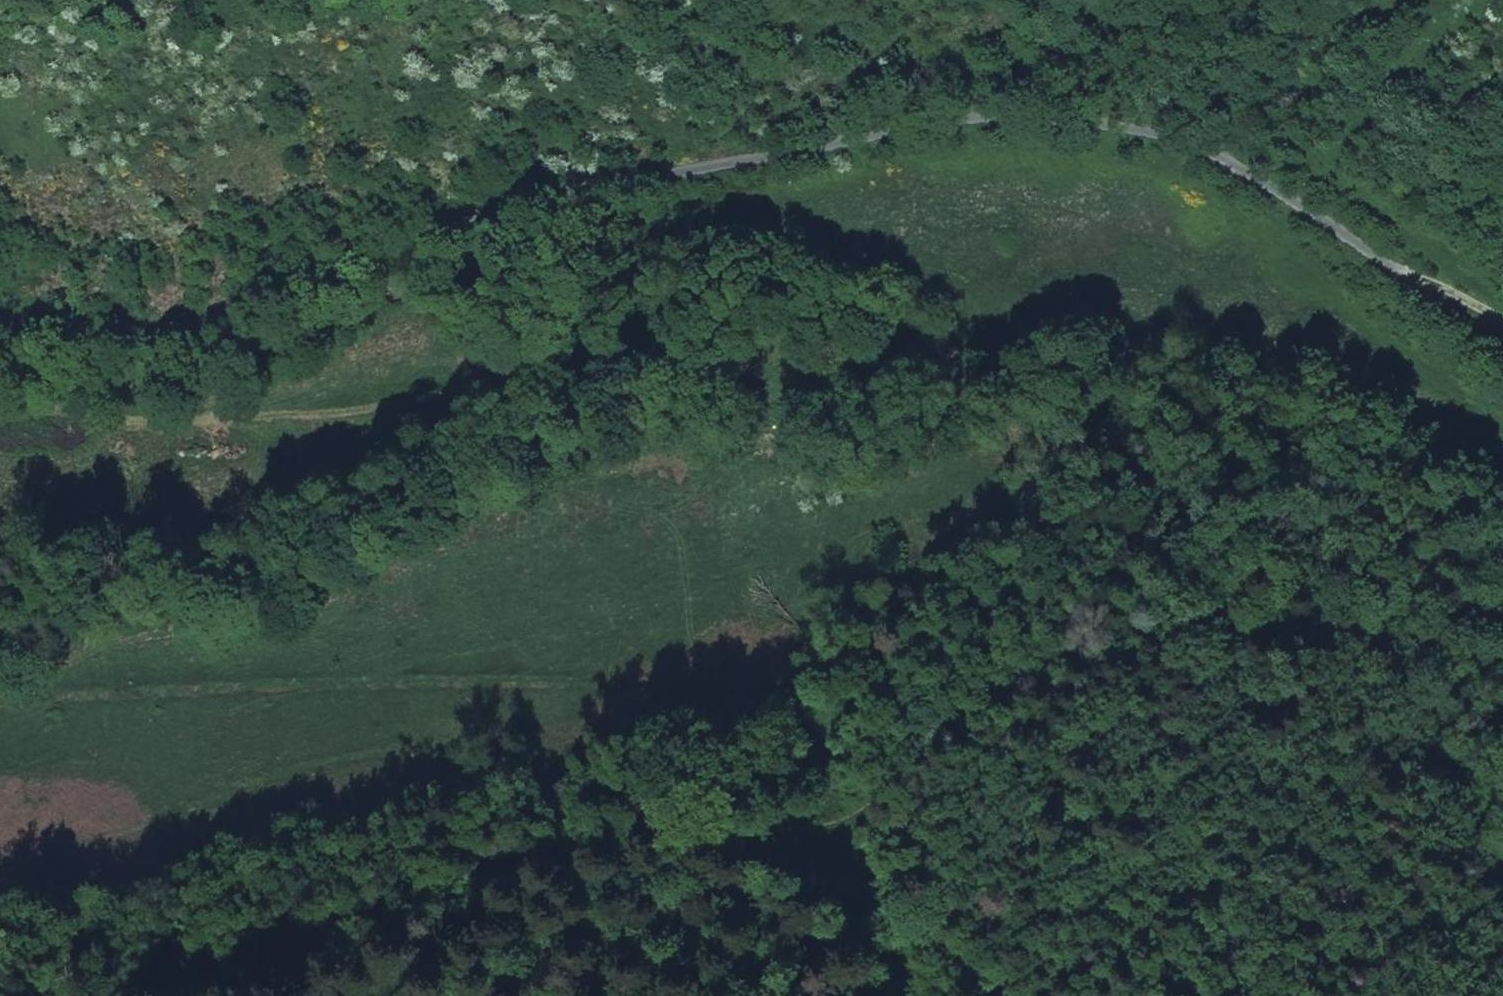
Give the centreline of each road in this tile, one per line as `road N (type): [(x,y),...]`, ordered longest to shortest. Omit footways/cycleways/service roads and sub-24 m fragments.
road 1 (residential): [(0,329),(142,340),(352,257),(599,189),(943,122),(1065,123),(1194,146),(1267,185),(1375,258),(1502,361)]
road 2 (track): [(138,995),(527,841),(815,802),(1121,623),(1502,674)]

